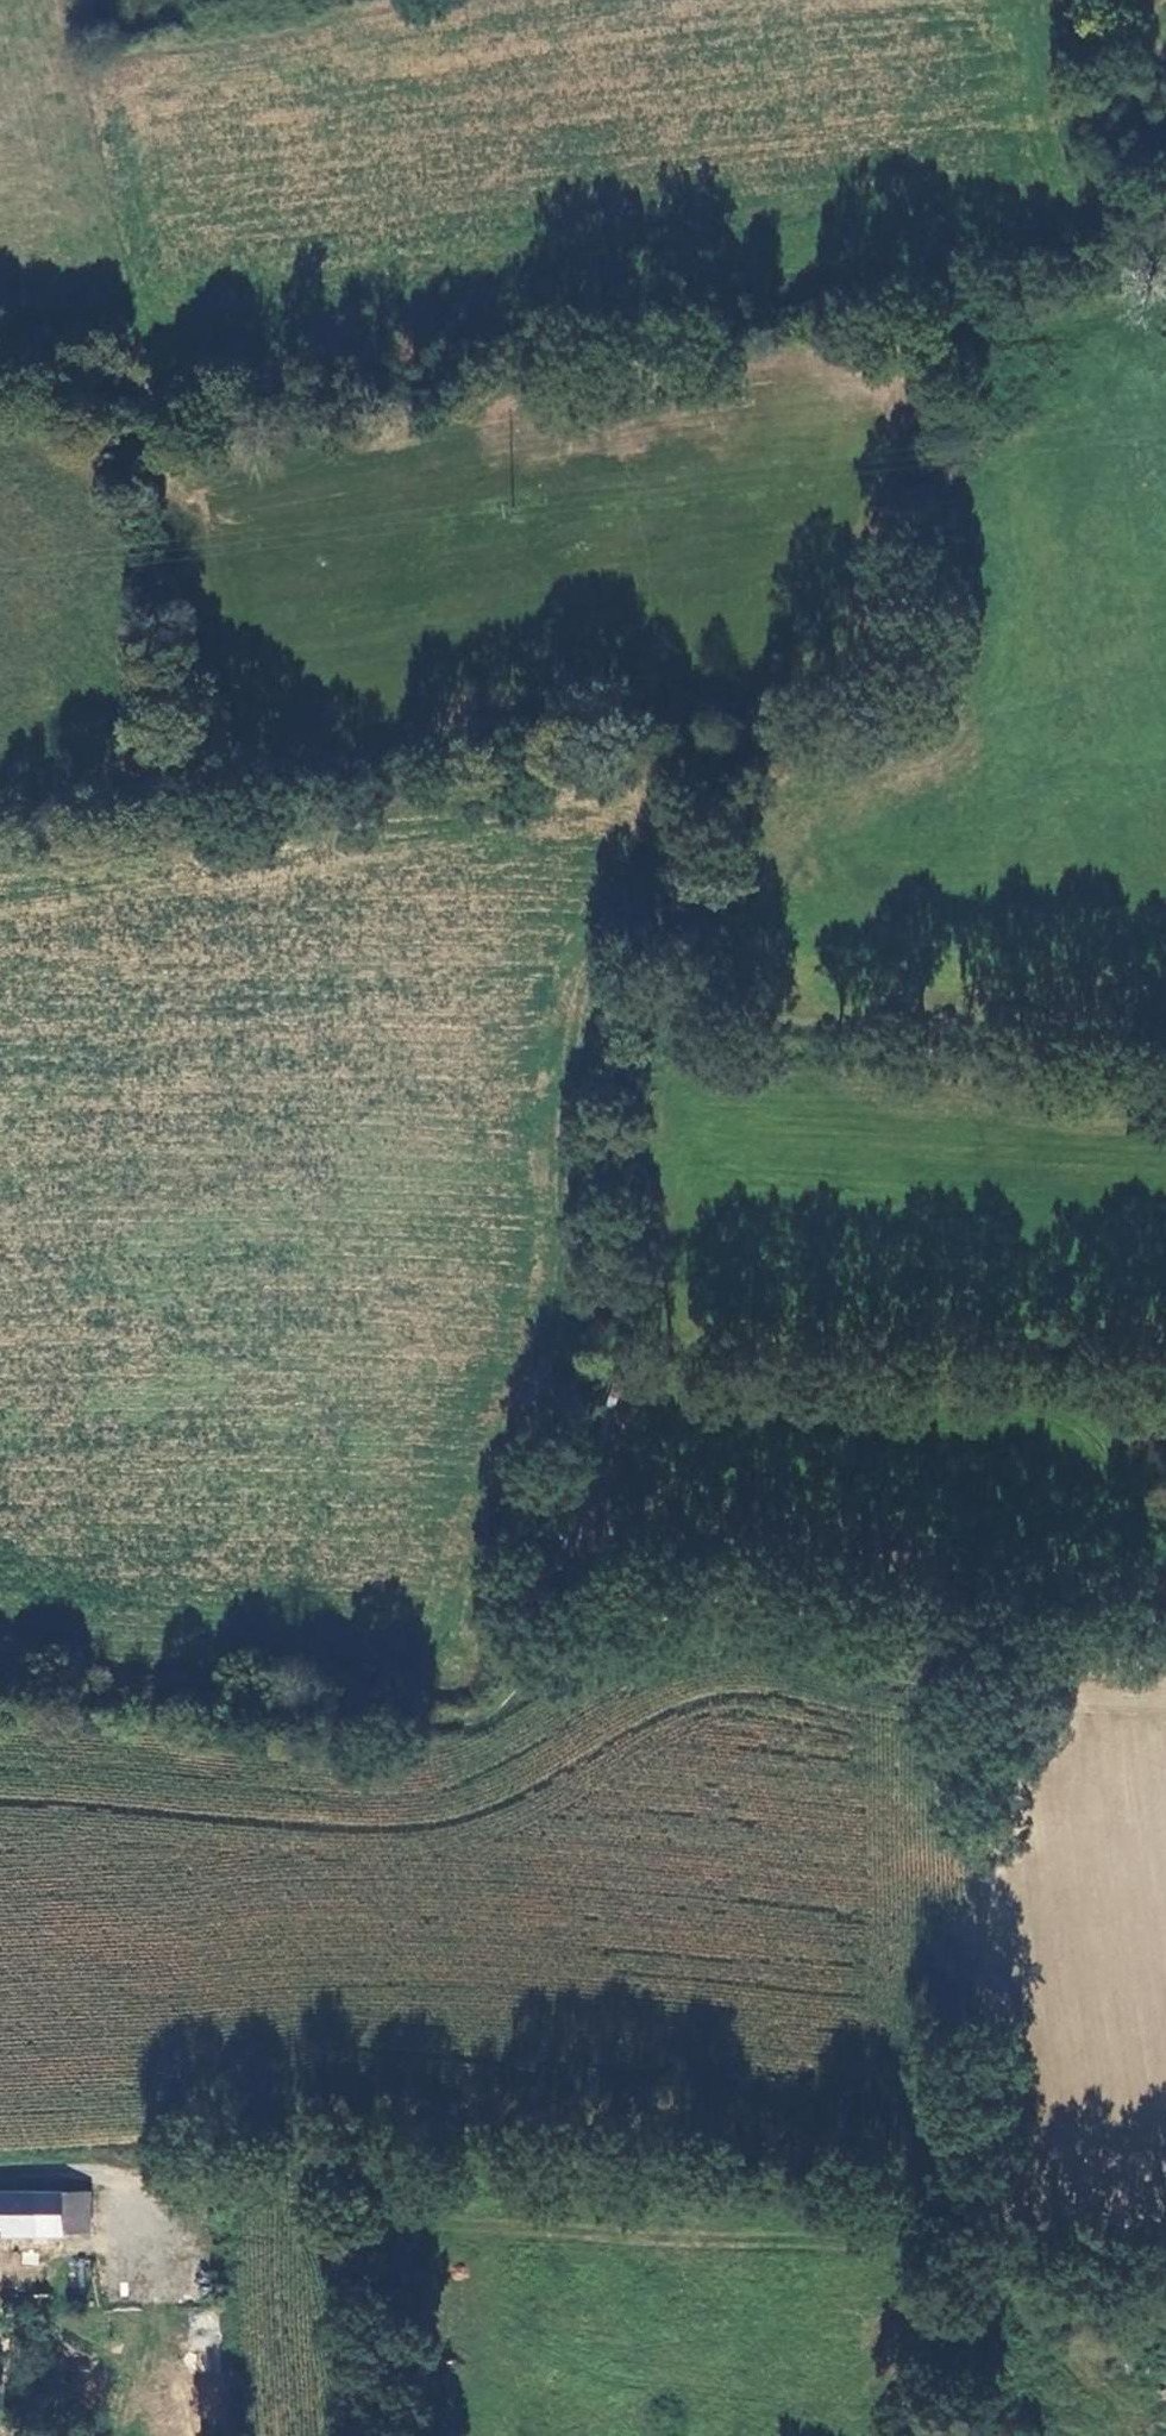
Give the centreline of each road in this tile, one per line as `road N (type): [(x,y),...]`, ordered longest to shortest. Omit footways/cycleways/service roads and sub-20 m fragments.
road 1 (track): [(516,1681),(487,1718),(255,1712),(0,1686)]
road 2 (track): [(147,2173),(0,2172)]

